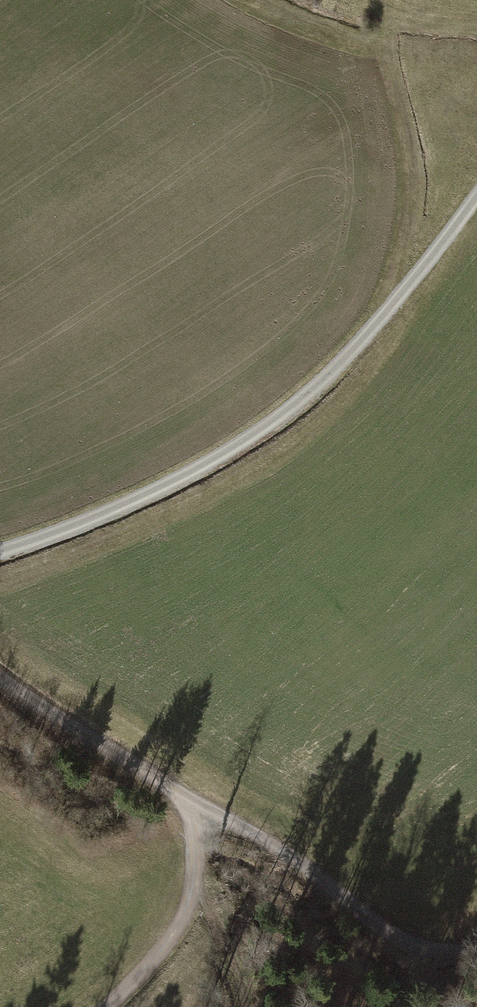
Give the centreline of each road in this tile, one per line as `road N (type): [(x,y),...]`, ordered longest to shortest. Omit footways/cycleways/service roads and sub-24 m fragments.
road 1 (track): [(0,556),(222,462),(298,412),(476,198)]
road 2 (track): [(476,949),(373,921),(277,847),(189,804),(0,676)]
road 3 (track): [(391,33),(388,66),(407,138),(408,207),(383,318)]
road 4 (track): [(116,1006),(155,969),(183,926),(194,872),(189,804)]

